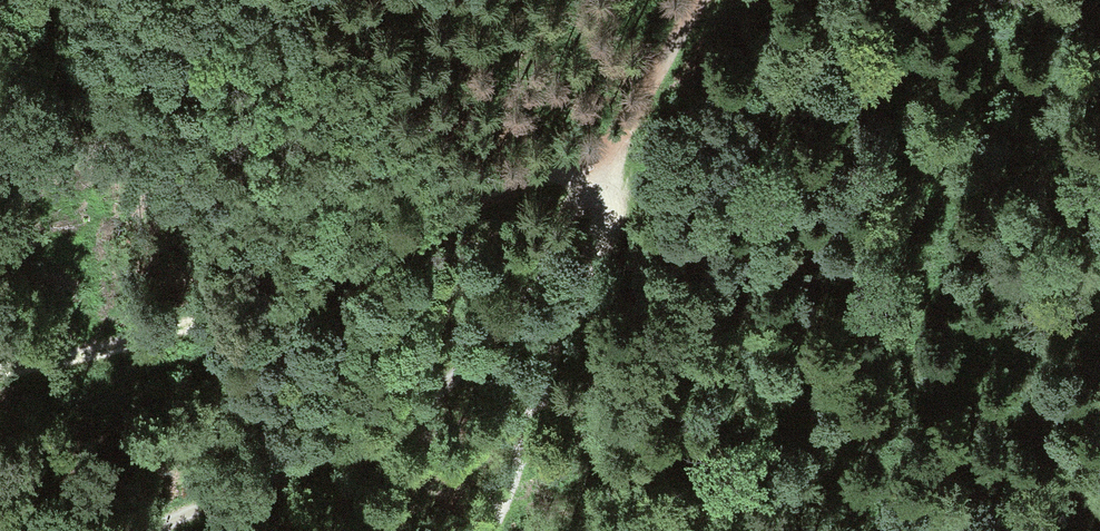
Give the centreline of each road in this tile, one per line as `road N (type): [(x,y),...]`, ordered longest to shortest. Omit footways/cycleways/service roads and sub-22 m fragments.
road 1 (track): [(149,530),(369,438),(461,370),(539,269),(701,0)]
road 2 (track): [(616,147),(218,322),(0,374)]
road 3 (track): [(616,147),(604,210),(488,530)]

